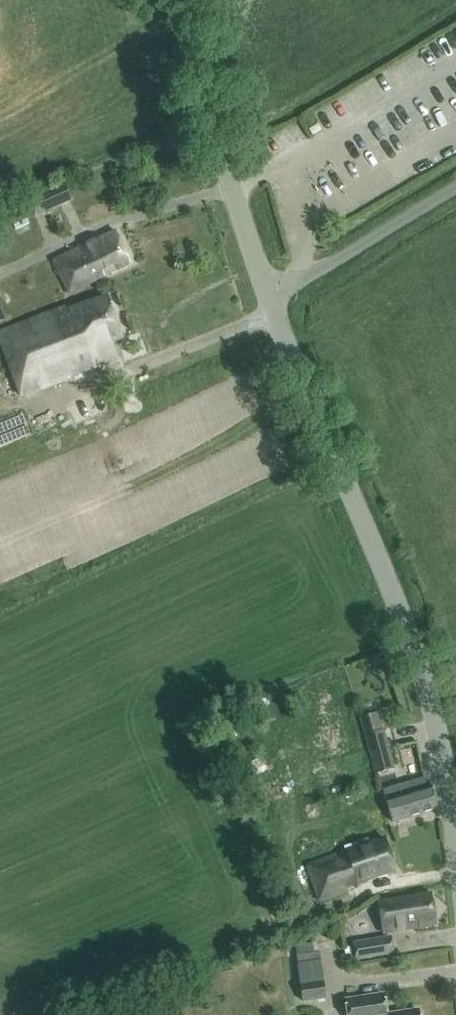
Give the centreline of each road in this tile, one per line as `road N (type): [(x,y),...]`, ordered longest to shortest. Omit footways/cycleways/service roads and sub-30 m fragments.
road 1 (unclassified): [(455,850),(436,725),(404,623),(266,291)]
road 2 (unclassified): [(266,291),(182,0)]
road 3 (unclassified): [(266,291),(455,186)]

